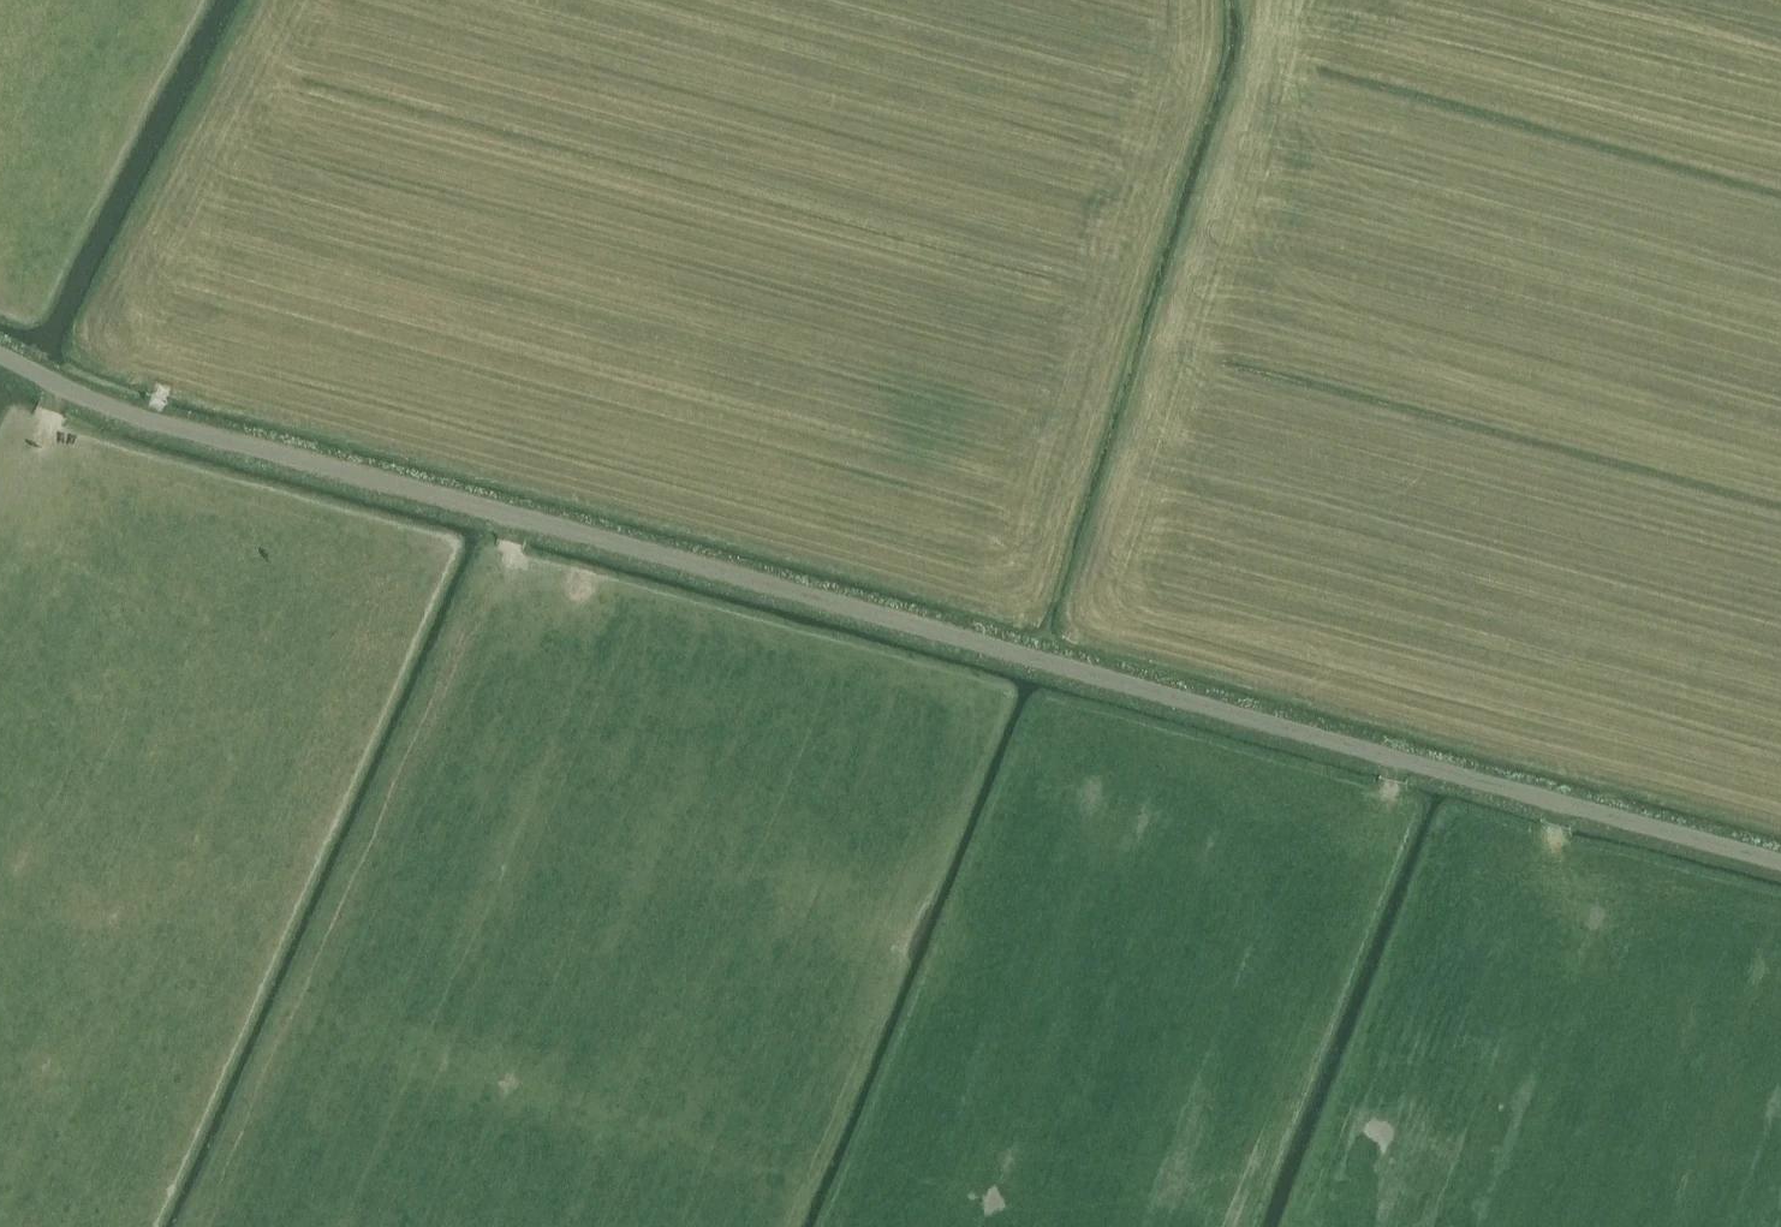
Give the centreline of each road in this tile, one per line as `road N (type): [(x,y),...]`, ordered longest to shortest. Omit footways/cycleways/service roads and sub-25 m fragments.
road 1 (track): [(1780,862),(127,414),(0,357)]

